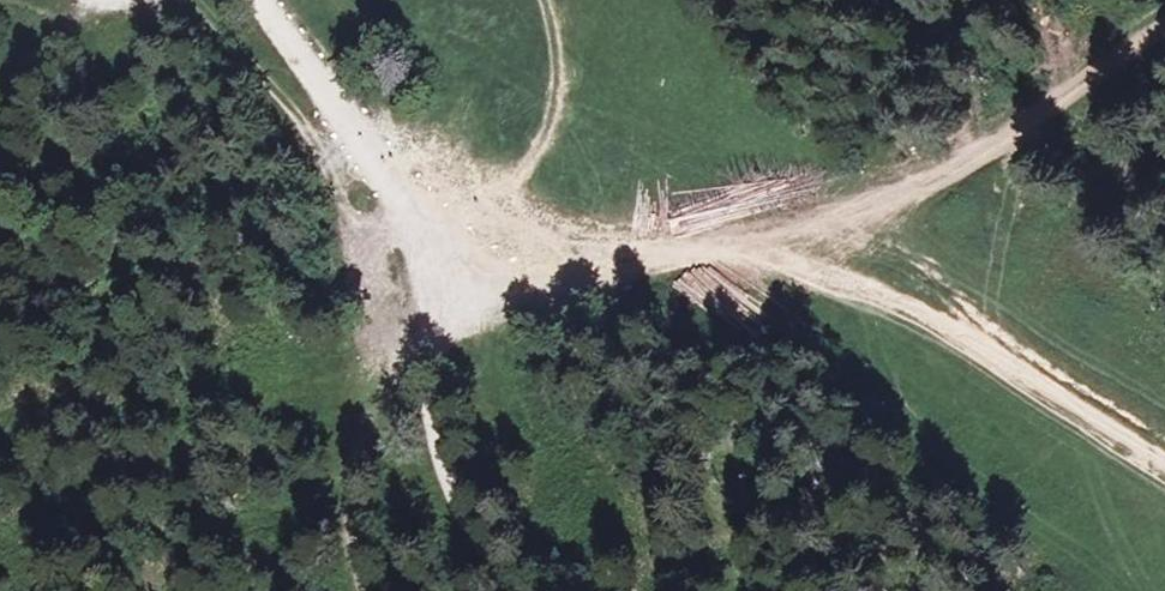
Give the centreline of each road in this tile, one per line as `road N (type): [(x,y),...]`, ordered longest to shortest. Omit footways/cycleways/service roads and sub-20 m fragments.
road 1 (track): [(1164,26),(990,156),(746,245)]
road 2 (track): [(746,245),(832,263),(899,291),(1164,463)]
road 3 (track): [(250,0),(408,215),(437,241),(477,257)]
road 4 (track): [(477,257),(502,517),(518,590)]
road 5 (track): [(477,257),(566,93),(569,61),(547,0)]
road 6 (track): [(746,245),(477,257)]

